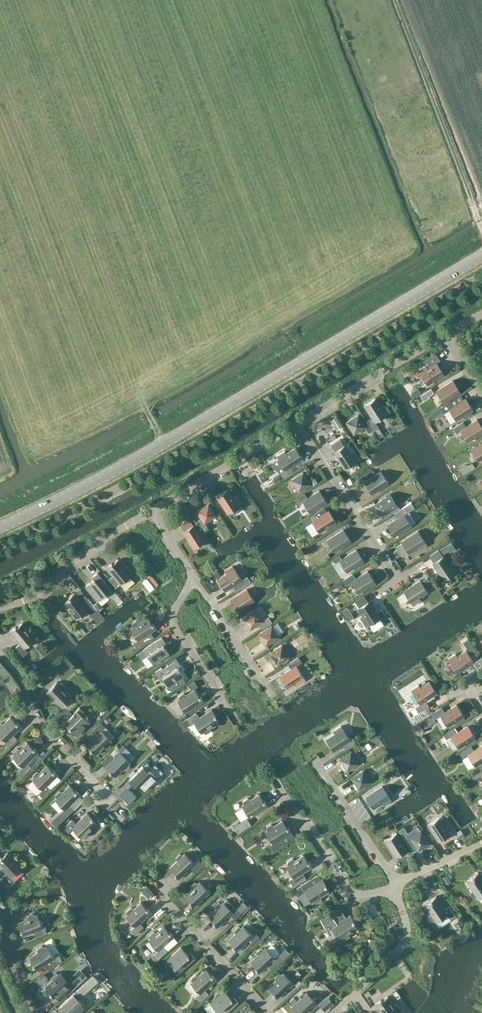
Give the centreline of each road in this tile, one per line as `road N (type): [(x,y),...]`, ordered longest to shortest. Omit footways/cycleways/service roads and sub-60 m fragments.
road 1 (tertiary): [(0,528),(114,472),(481,256)]

